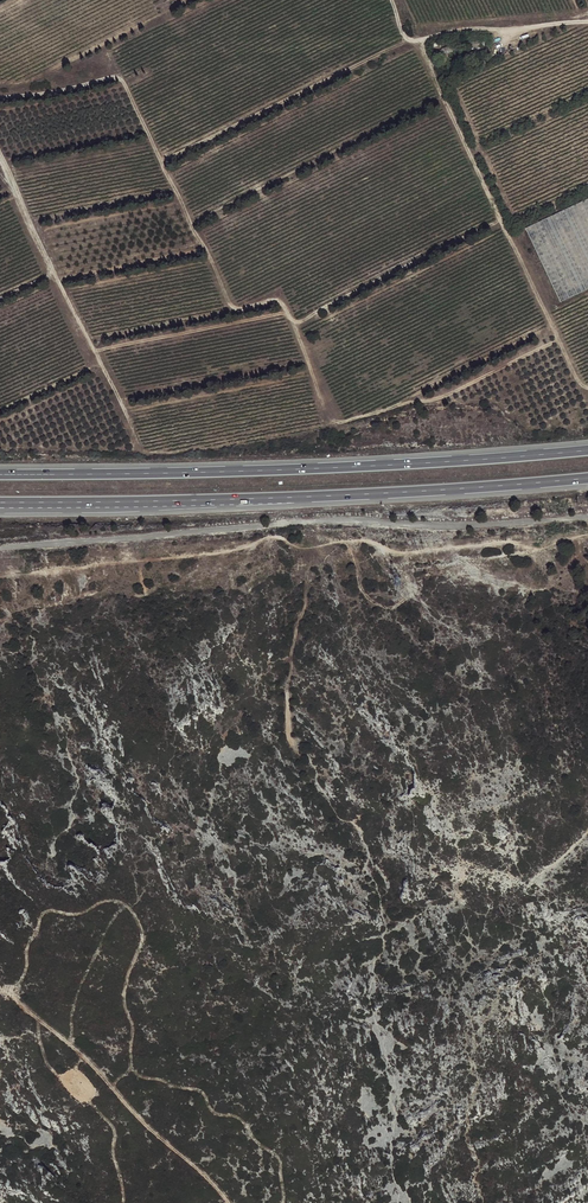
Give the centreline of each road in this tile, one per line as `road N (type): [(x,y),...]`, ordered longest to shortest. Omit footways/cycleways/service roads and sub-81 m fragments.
road 1 (track): [(558,340),(443,397),(340,423),(322,406),(281,302),(238,309),(227,299),(123,82),(107,78),(0,98)]
road 2 (track): [(0,577),(218,554),(274,536),(305,549),(368,541),(408,554),(587,536)]
road 3 (unclassified): [(0,548),(297,521),(443,526),(587,516)]
road 4 (motorway): [(587,449),(359,466),(0,474)]
road 5 (track): [(94,350),(280,314),(304,320),(501,219)]
road 6 (track): [(587,388),(437,86),(422,39)]
road 7 (motorway): [(219,501),(587,477)]
road 8 (track): [(0,157),(142,451)]
road 9 (track): [(230,1202),(14,993)]
road 10 (track): [(409,39),(160,162)]
road 11 (track): [(587,22),(470,29),(417,40),(403,35),(391,0)]
road 12 (motorway): [(0,512),(219,501)]
road 13 (motorway): [(0,501),(219,501)]

